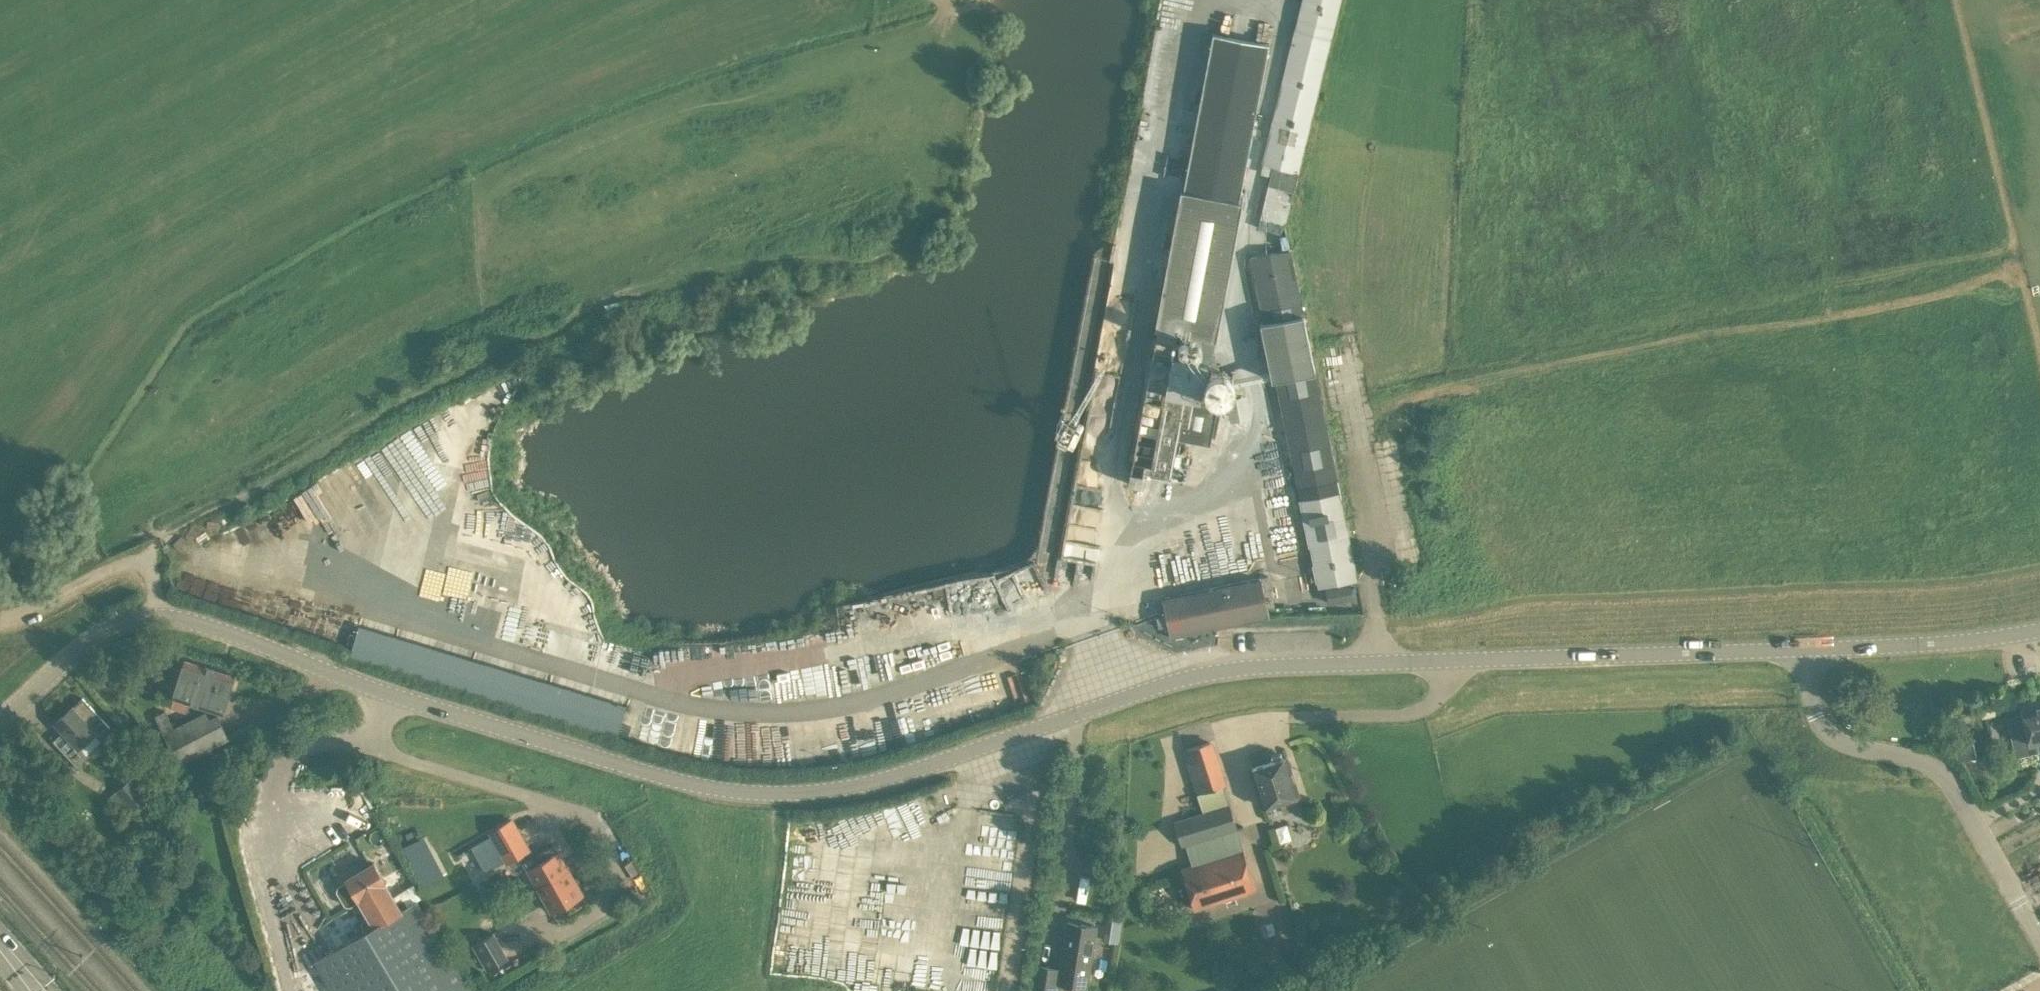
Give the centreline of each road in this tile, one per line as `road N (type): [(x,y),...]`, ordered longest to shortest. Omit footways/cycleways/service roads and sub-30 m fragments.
road 1 (tertiary): [(0,718),(101,631),(159,615),(688,789),(754,802),(817,801),(861,792),(1122,692),(1250,665),(1810,649)]
road 2 (unclassified): [(2039,937),(1952,778),(1934,765),(1823,730),(1810,649)]
road 3 (tertiary): [(1810,649),(1983,640),(2039,628)]

